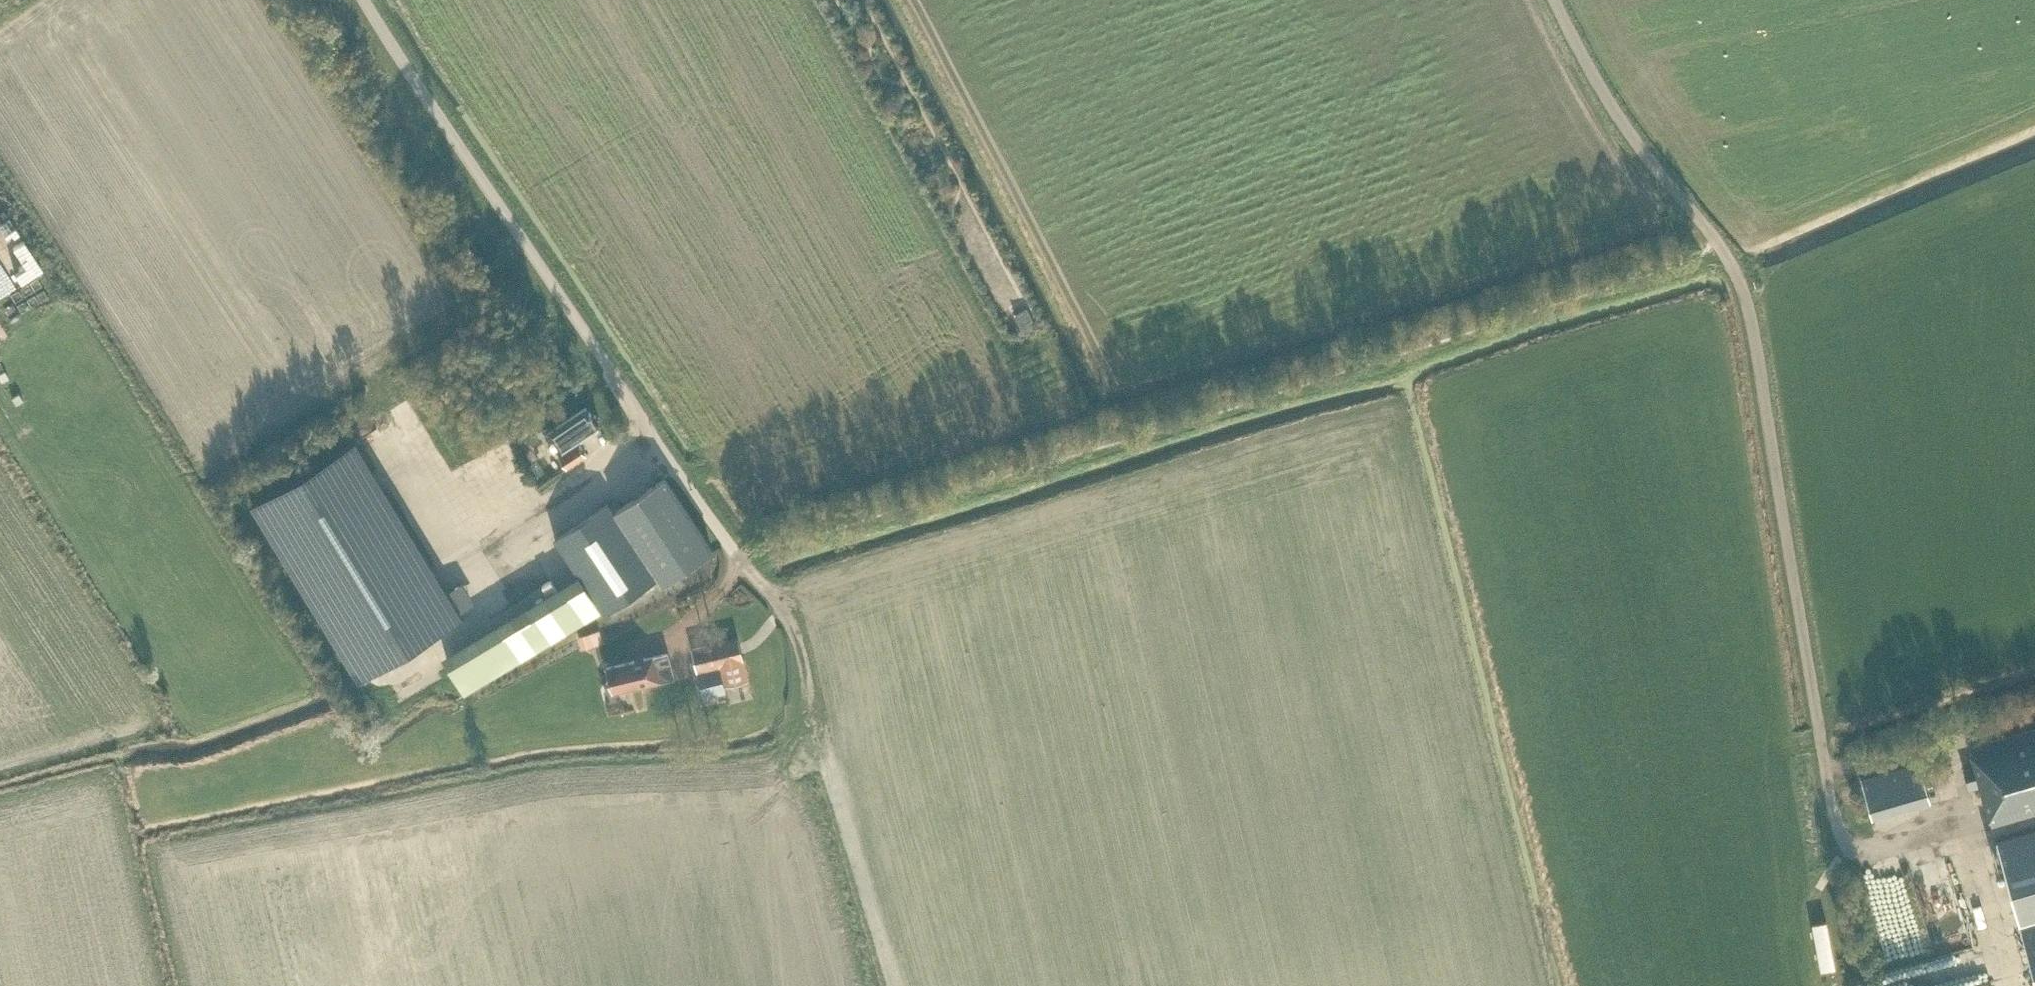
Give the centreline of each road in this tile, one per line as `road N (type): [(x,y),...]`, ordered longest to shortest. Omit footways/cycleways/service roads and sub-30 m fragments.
road 1 (track): [(750,557),(1725,249)]
road 2 (unclassified): [(785,622),(750,557),(489,200),(366,0)]
road 3 (track): [(1968,836),(2011,985)]

